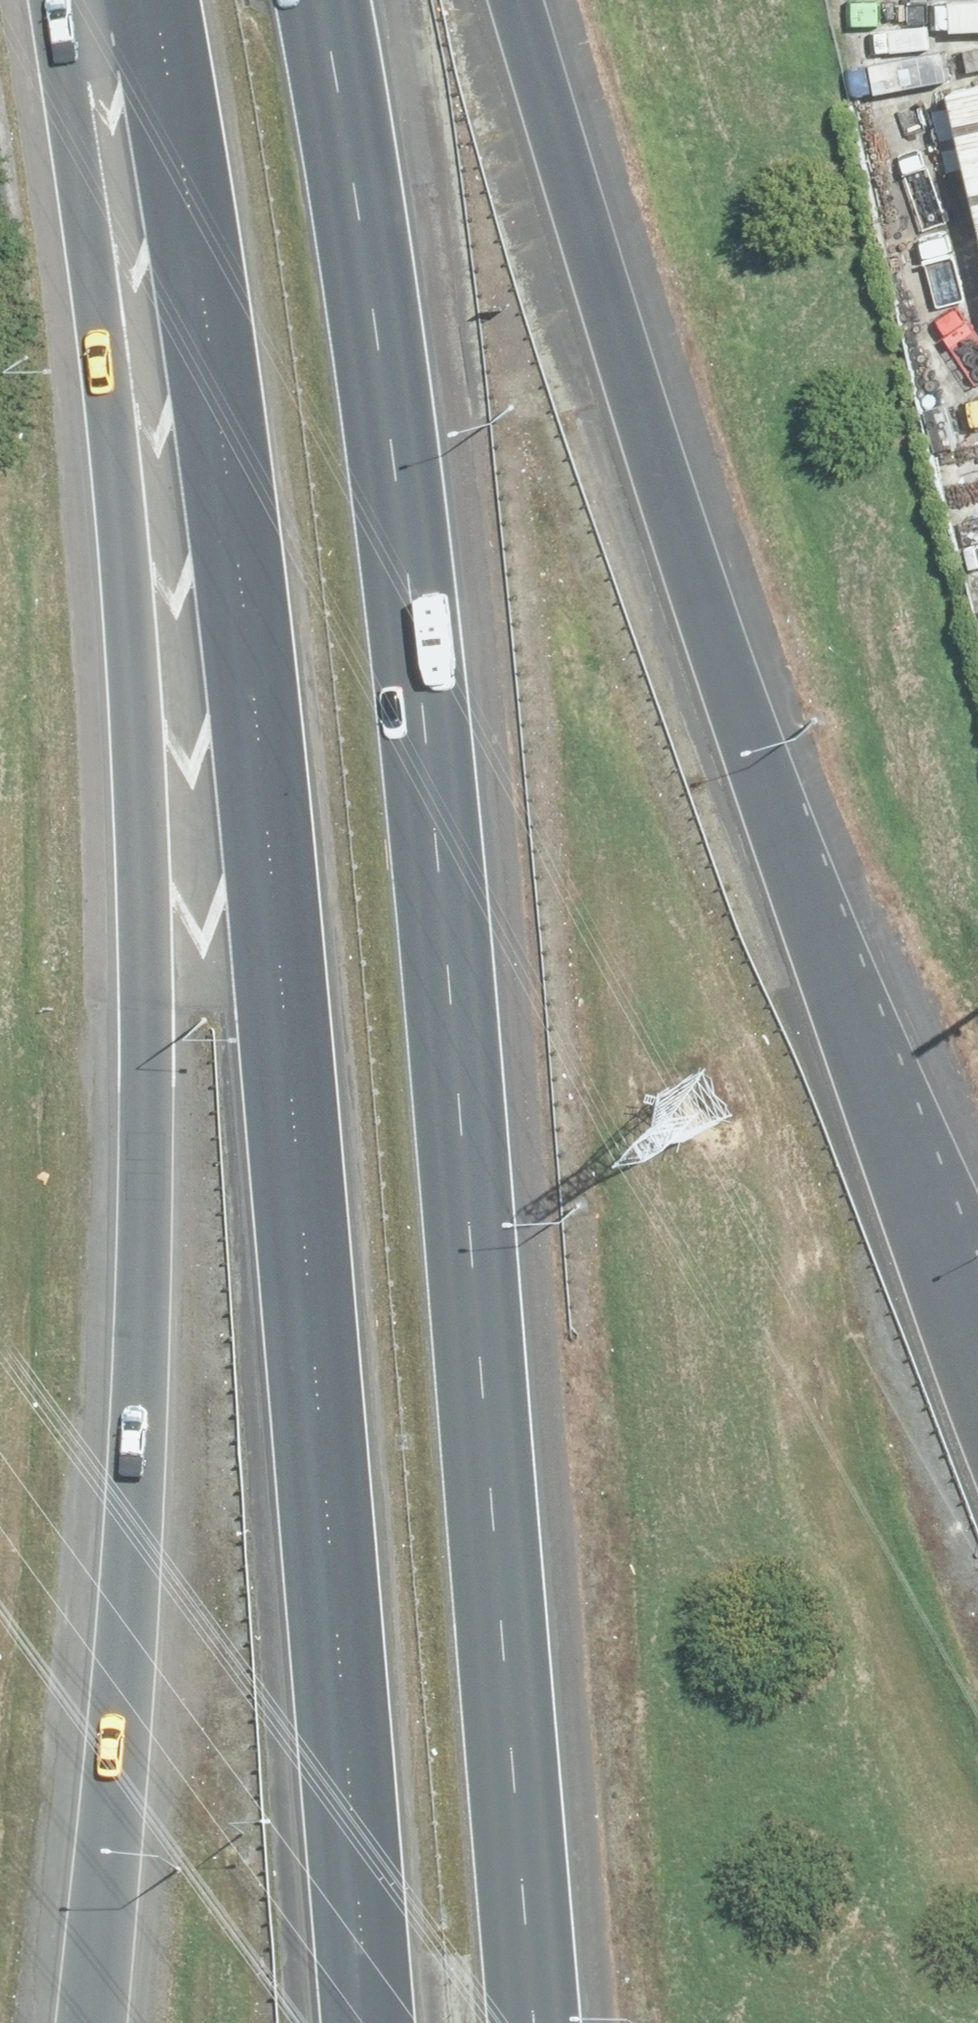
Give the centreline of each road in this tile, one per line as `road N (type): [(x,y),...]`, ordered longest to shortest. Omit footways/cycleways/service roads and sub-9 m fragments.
road 1 (motorway): [(453,0),(892,2022)]
road 2 (motorway): [(672,2022),(234,0)]
road 3 (motorway): [(320,0),(383,343),(461,1058),(540,2022)]
road 4 (motorway): [(368,2022),(299,1171),(237,563),(151,0)]
road 5 (motorway): [(94,2022),(145,1336),(150,1055),(108,385),(69,0)]
road 6 (motorway): [(516,0),(766,790),(977,1337)]

